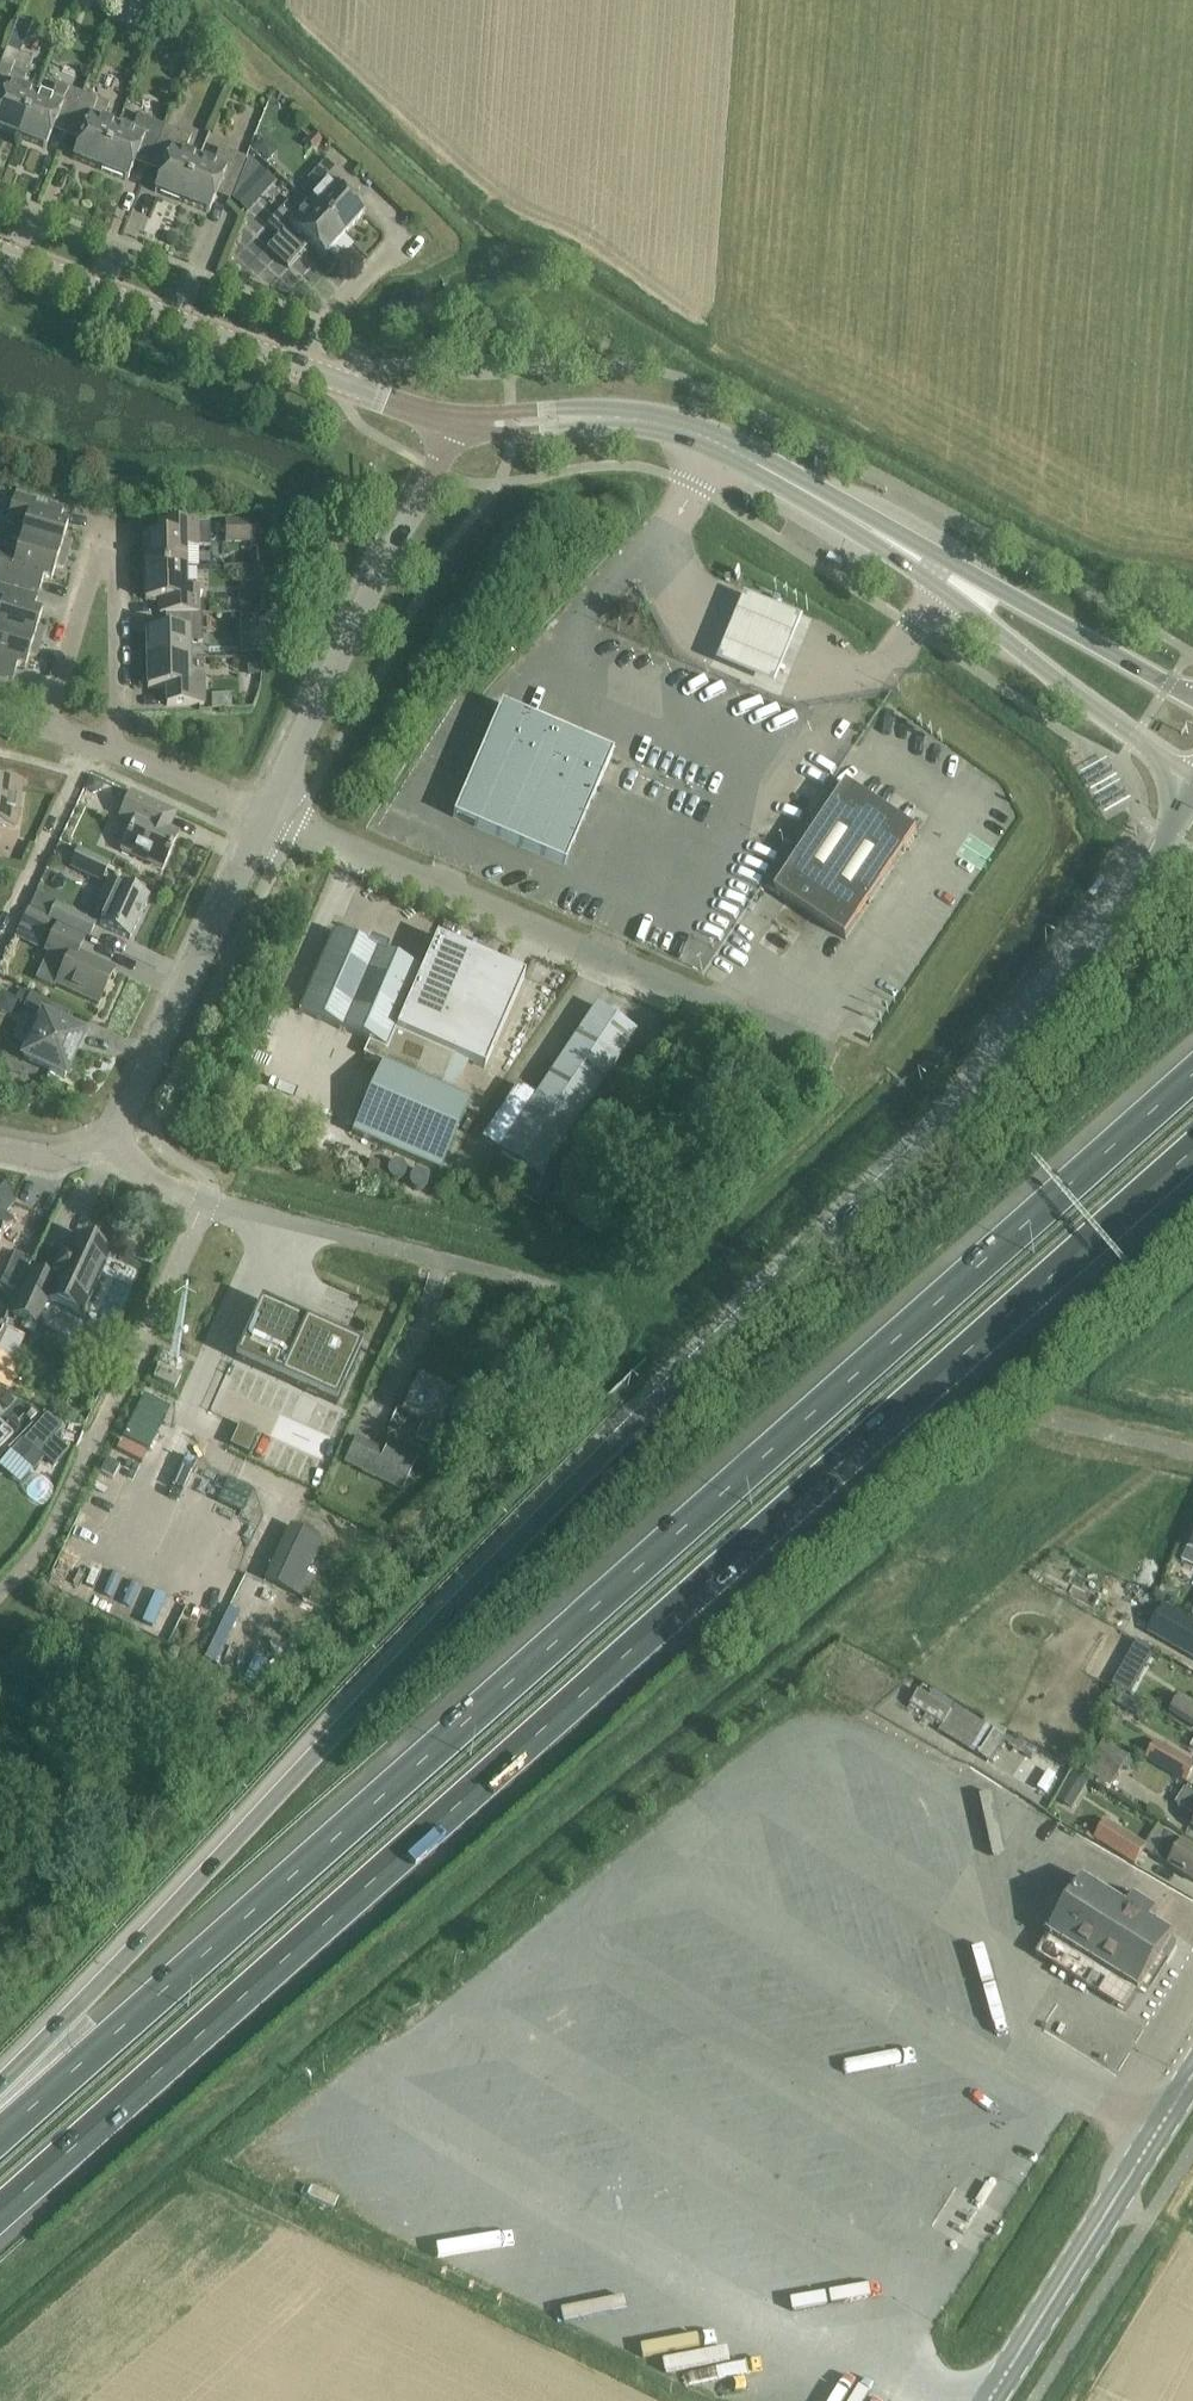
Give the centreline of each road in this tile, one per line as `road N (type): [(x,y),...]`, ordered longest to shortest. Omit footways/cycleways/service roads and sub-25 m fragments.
road 1 (motorway): [(1192,795),(1083,975),(977,1099),(553,1499),(0,2083)]
road 2 (motorway): [(0,2211),(1192,1148)]
road 3 (motorway): [(1192,1072),(0,2133)]
road 4 (residential): [(827,1056),(265,816)]
road 5 (residential): [(117,1142),(202,1200),(620,1325)]
road 6 (tertiary): [(796,485),(1095,711),(1192,776)]
road 7 (tertiary): [(1192,698),(953,562),(796,485)]
road 8 (residential): [(265,816),(434,470)]
road 9 (residential): [(114,755),(119,588),(106,569),(88,583),(41,723)]
road 10 (tertiary): [(796,485),(720,443),(621,414),(452,423)]
road 11 (residential): [(117,1142),(265,816)]
road 12 (tertiary): [(307,367),(0,248)]
road 13 (primary): [(993,2400),(1137,2169)]
road 14 (residential): [(0,952),(94,747)]
road 15 (residential): [(1192,1989),(1115,2119),(1137,2169)]
road 16 (residential): [(265,816),(114,755)]
road 17 (tertiary): [(452,423),(307,367)]
road 18 (residential): [(307,367),(327,320),(396,243)]
road 19 (unclassified): [(1192,1453),(1069,1421)]

